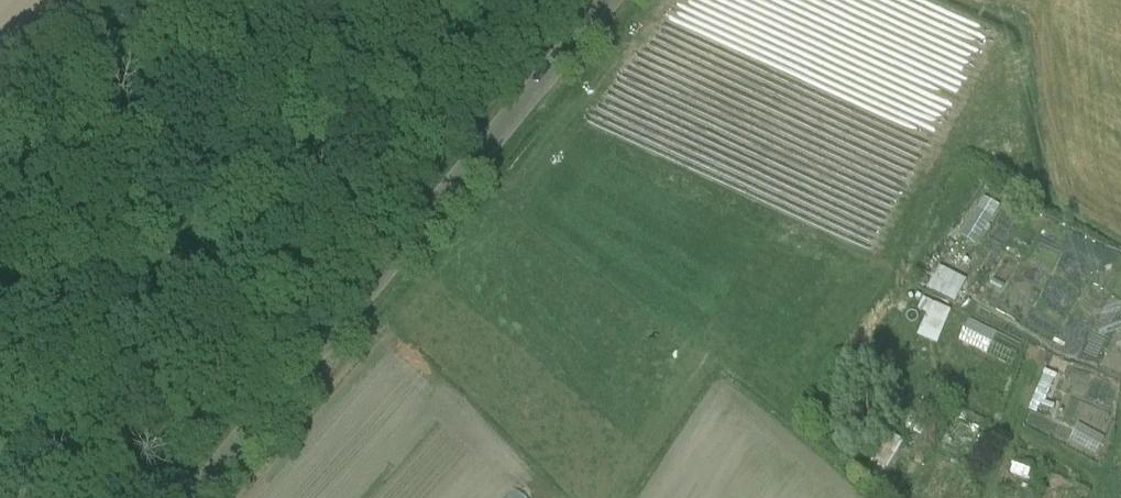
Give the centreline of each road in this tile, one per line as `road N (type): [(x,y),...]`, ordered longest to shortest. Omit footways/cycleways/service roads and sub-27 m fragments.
road 1 (tertiary): [(603,0),(194,497)]

